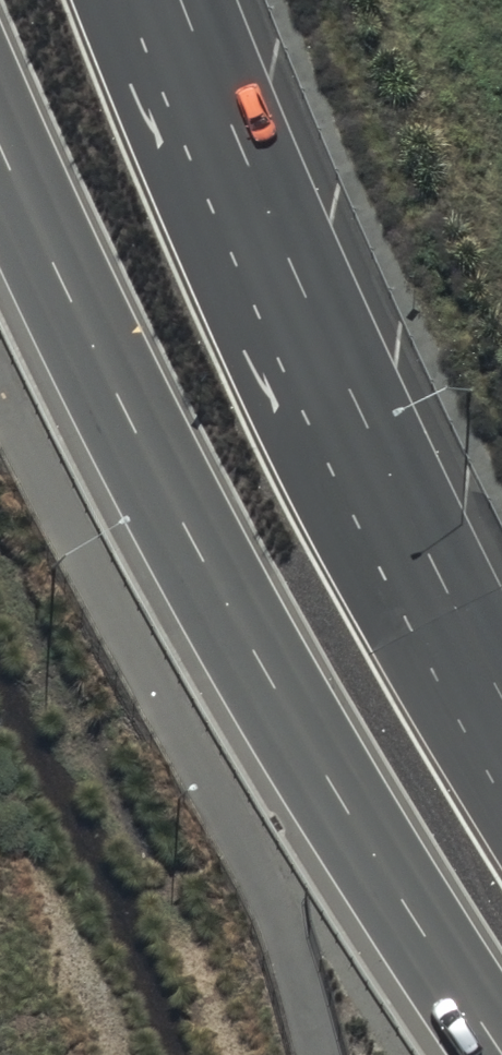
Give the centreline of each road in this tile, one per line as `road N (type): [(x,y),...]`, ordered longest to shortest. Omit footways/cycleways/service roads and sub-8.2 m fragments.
road 1 (primary): [(501,1051),(288,715),(181,524),(0,148)]
road 2 (primary): [(162,0),(294,311),(501,705)]

